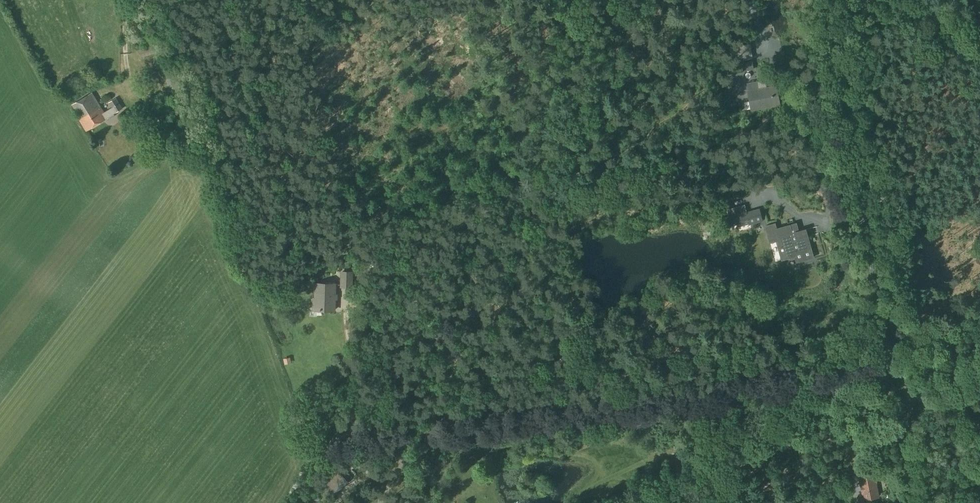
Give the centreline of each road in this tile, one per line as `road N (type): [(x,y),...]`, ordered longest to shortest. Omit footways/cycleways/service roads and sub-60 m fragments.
road 1 (track): [(286,502),(321,446),(892,372)]
road 2 (secondary): [(917,502),(826,0)]

